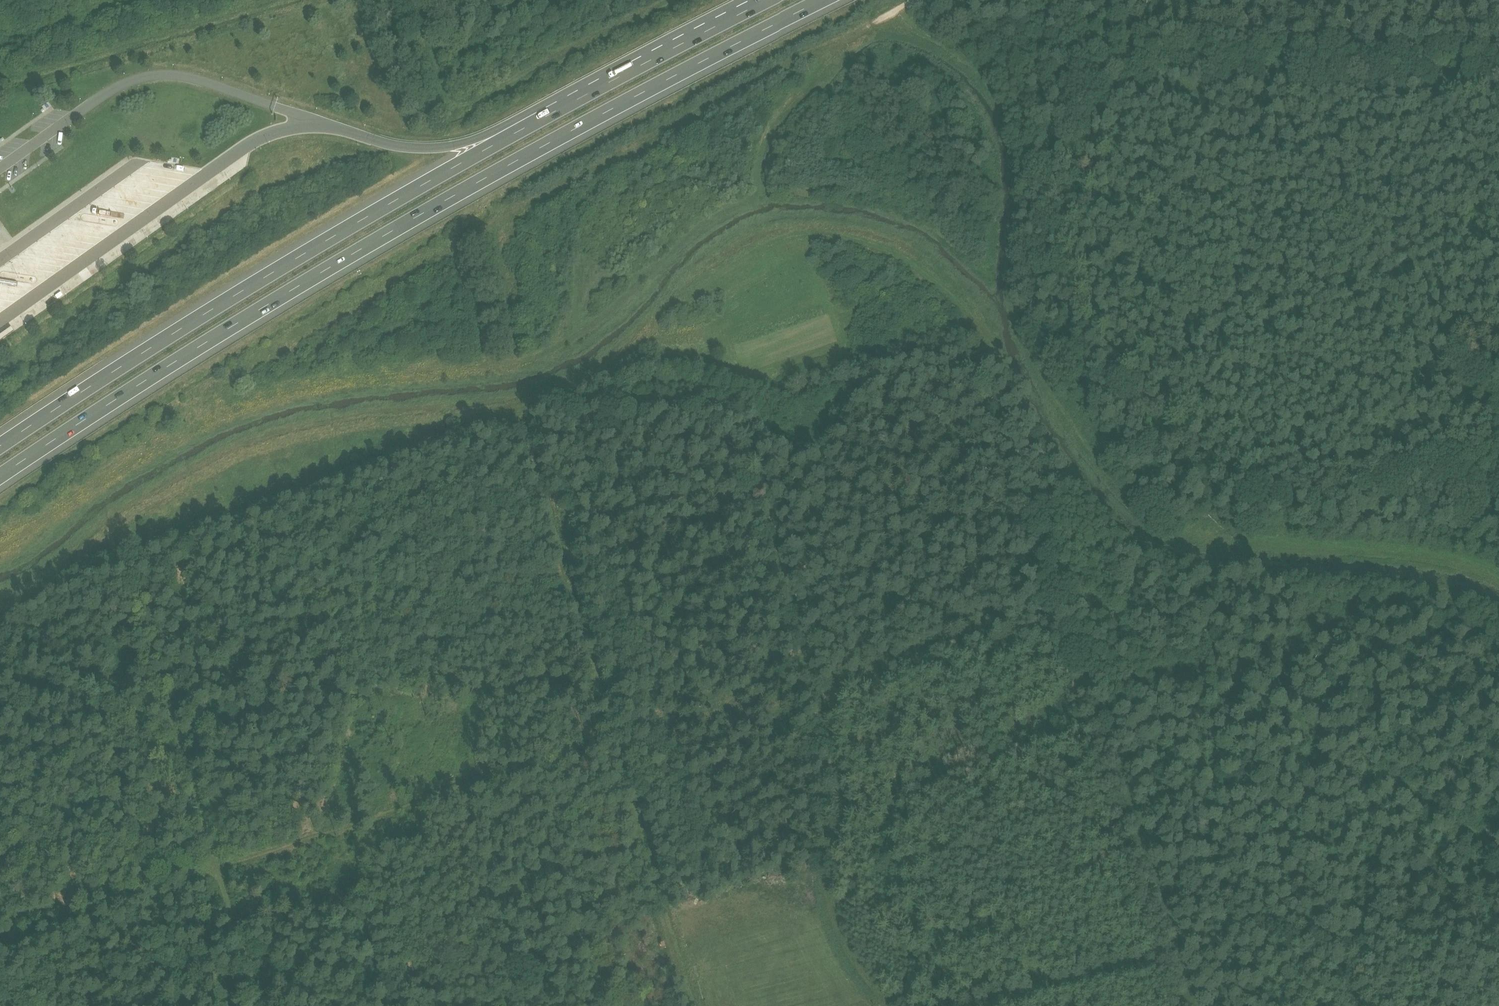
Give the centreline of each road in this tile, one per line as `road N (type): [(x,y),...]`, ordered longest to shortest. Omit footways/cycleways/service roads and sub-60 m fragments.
road 1 (motorway): [(0,479),(383,238),(829,0)]
road 2 (motorway): [(769,0),(375,215),(0,449)]
road 3 (track): [(149,593),(260,1005)]
road 4 (track): [(0,939),(217,867)]

